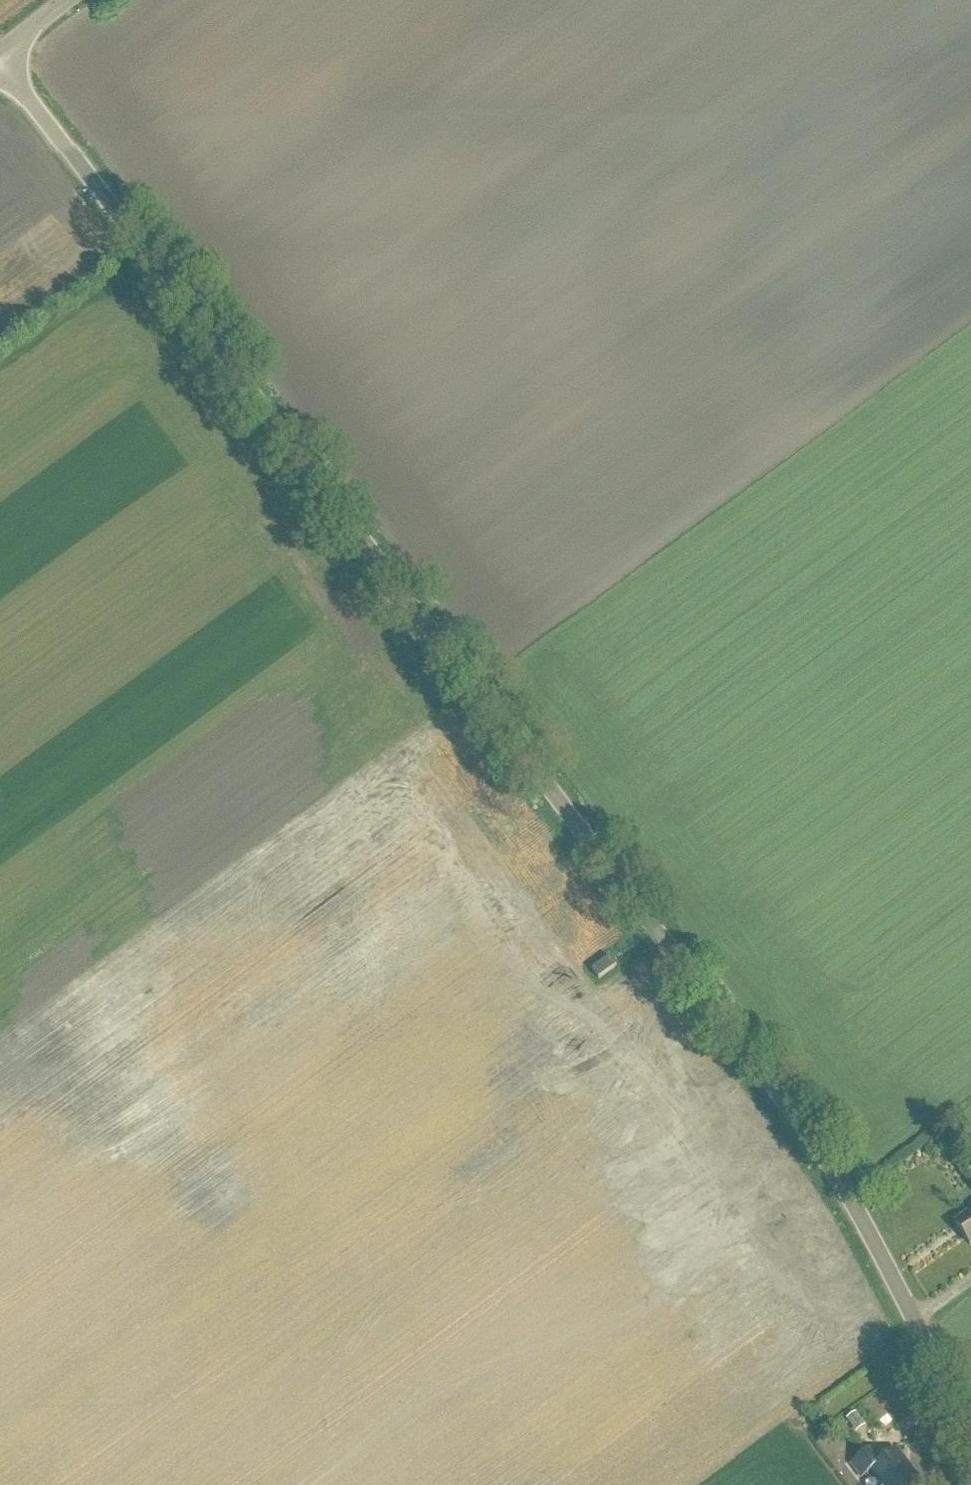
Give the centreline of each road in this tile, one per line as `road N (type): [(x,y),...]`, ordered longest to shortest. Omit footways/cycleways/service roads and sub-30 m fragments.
road 1 (unclassified): [(970,1438),(851,1198),(704,986),(0,61)]

